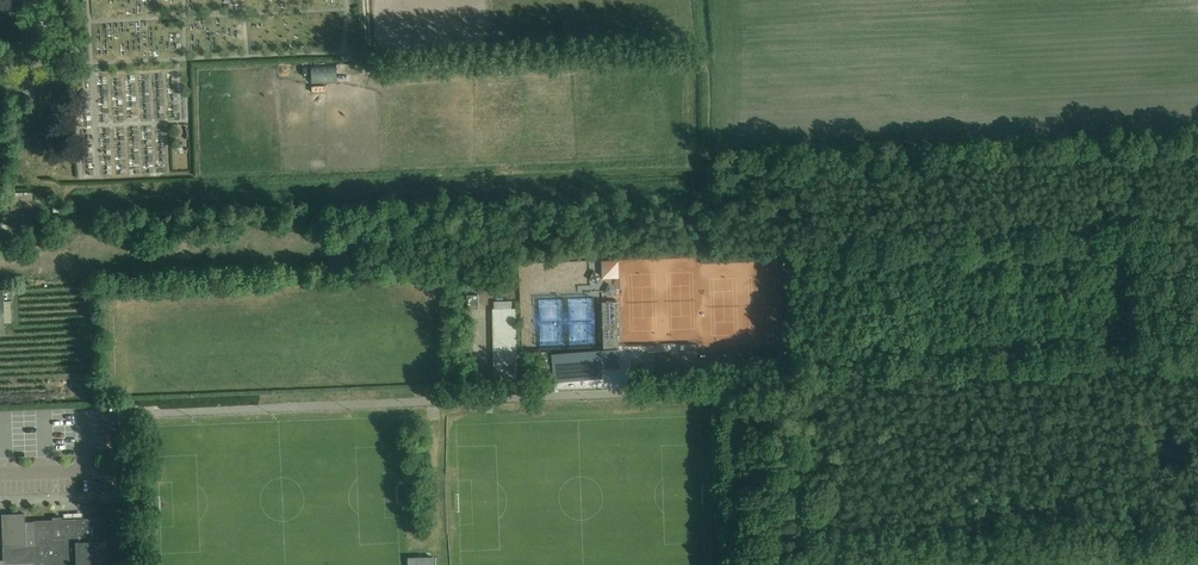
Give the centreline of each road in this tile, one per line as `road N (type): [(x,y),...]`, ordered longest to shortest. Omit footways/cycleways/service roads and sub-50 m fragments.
road 1 (unclassified): [(740,388),(129,414),(124,466),(0,472)]

